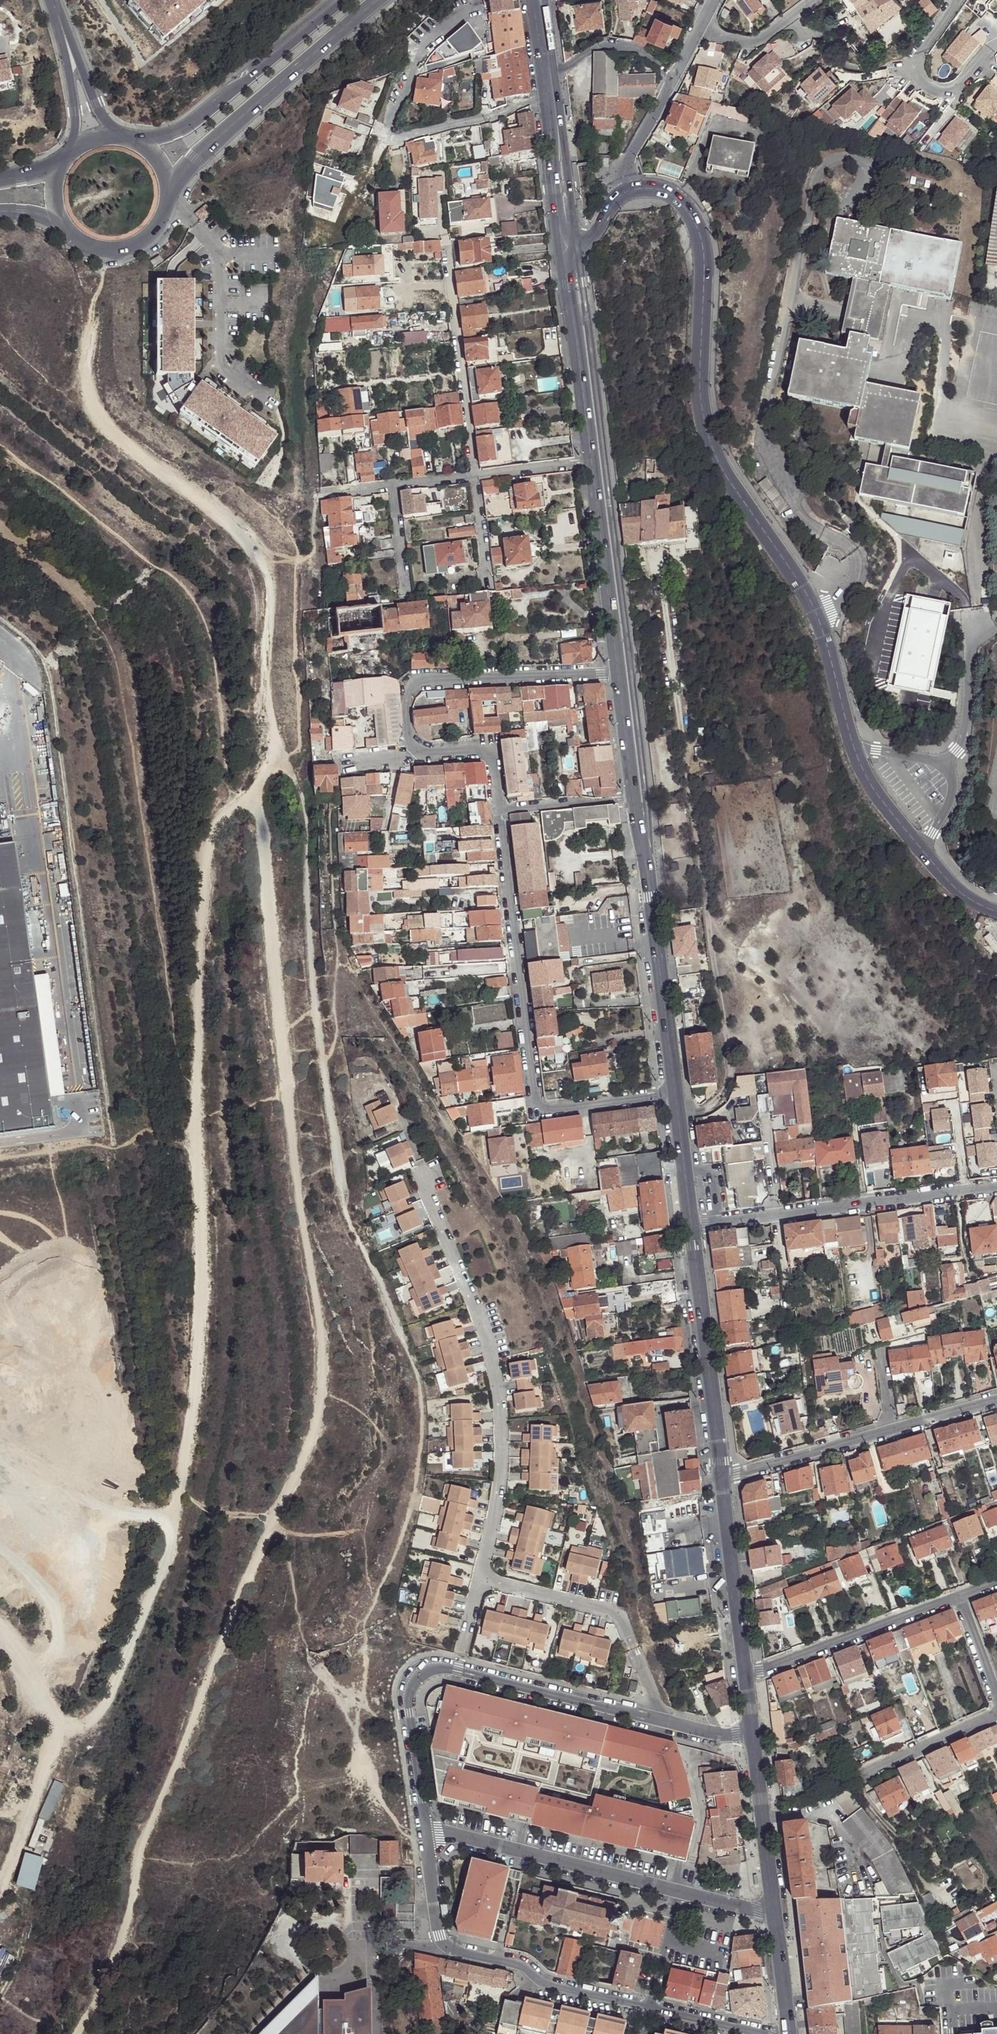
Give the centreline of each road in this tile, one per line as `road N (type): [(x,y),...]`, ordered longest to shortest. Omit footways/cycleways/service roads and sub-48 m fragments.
road 1 (track): [(76,2033),(121,1941),(150,1829),(228,1621),(305,1451),(323,1376),(274,1000),(260,785)]
road 2 (track): [(260,785),(209,840),(195,1118),(200,1294),(178,1493),(109,1692),(94,1718),(65,1726),(0,1886)]
road 3 (tertiary): [(622,192),(667,193),(694,221),(703,256),(700,385),(711,443),(815,612),(860,766),(956,888),(996,912)]
road 4 (track): [(104,264),(85,368),(93,412),(264,561),(275,770),(260,785)]
road 5 (residential): [(671,1095),(535,1113),(499,811)]
road 6 (residential): [(480,1579),(500,1483),(497,1389),(477,1312),(427,1198),(419,1160)]
road 7 (residential): [(660,1721),(458,1669),(426,1669),(410,1683),(406,1702),(427,1830)]
road 8 (unclassified): [(773,1906),(755,1910),(427,1830)]
road 9 (residential): [(687,1229),(996,1186)]
road 10 (tertiary): [(637,800),(671,1095)]
road 11 (tertiary): [(173,192),(194,159),(379,0)]
road 12 (residential): [(411,755),(405,696),(415,682),(619,678)]
road 13 (residential): [(660,1721),(614,1614),(480,1579)]
road 14 (tertiary): [(687,1229),(720,1477)]
road 15 (tertiary): [(340,0),(177,132),(144,142)]
road 16 (residential): [(474,475),(444,236)]
road 17 (residential): [(744,1679),(956,1599)]
road 18 (tertiary): [(593,461),(619,678)]
road 19 (residential): [(656,2008),(452,1949)]
road 20 (tertiary): [(720,1477),(744,1679)]
road 21 (residential): [(955,0),(912,76),(939,95),(958,91),(996,43)]
road 22 (residential): [(720,1477),(894,1430)]
road 23 (tertiary): [(567,284),(593,461)]
road 24 (residential): [(550,97),(383,138)]
road 25 (tertiary): [(752,1736),(773,1906)]
road 26 (tertiary): [(60,221),(89,247),(126,251),(157,233),(173,192)]
road 27 (residential): [(856,1779),(996,1715)]
road 28 (residential): [(547,81),(617,43),(643,52),(671,86)]
road 29 (residential): [(499,811),(637,800)]
road 30 (residential): [(499,811),(486,751),(411,755)]
road 31 (tertiary): [(671,1095),(687,1229)]
road 32 (residential): [(701,26),(716,37),(758,44),(816,0)]
road 33 (tertiary): [(773,1906),(789,2033)]
road 34 (residential): [(780,2033),(656,2008)]
road 35 (tertiary): [(619,678),(637,800)]
road 36 (residential): [(427,1830),(442,1935),(452,1949)]
road 37 (residential): [(956,1599),(996,1715)]

